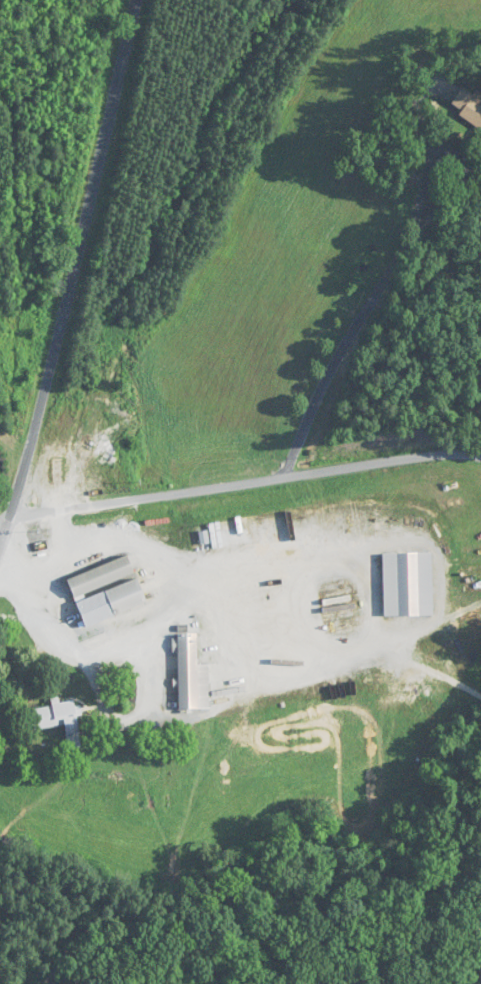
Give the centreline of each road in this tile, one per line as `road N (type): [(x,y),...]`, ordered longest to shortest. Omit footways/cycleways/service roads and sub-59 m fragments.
road 1 (tertiary): [(135,0),(0,541)]
road 2 (residential): [(0,517),(432,451),(480,453)]

